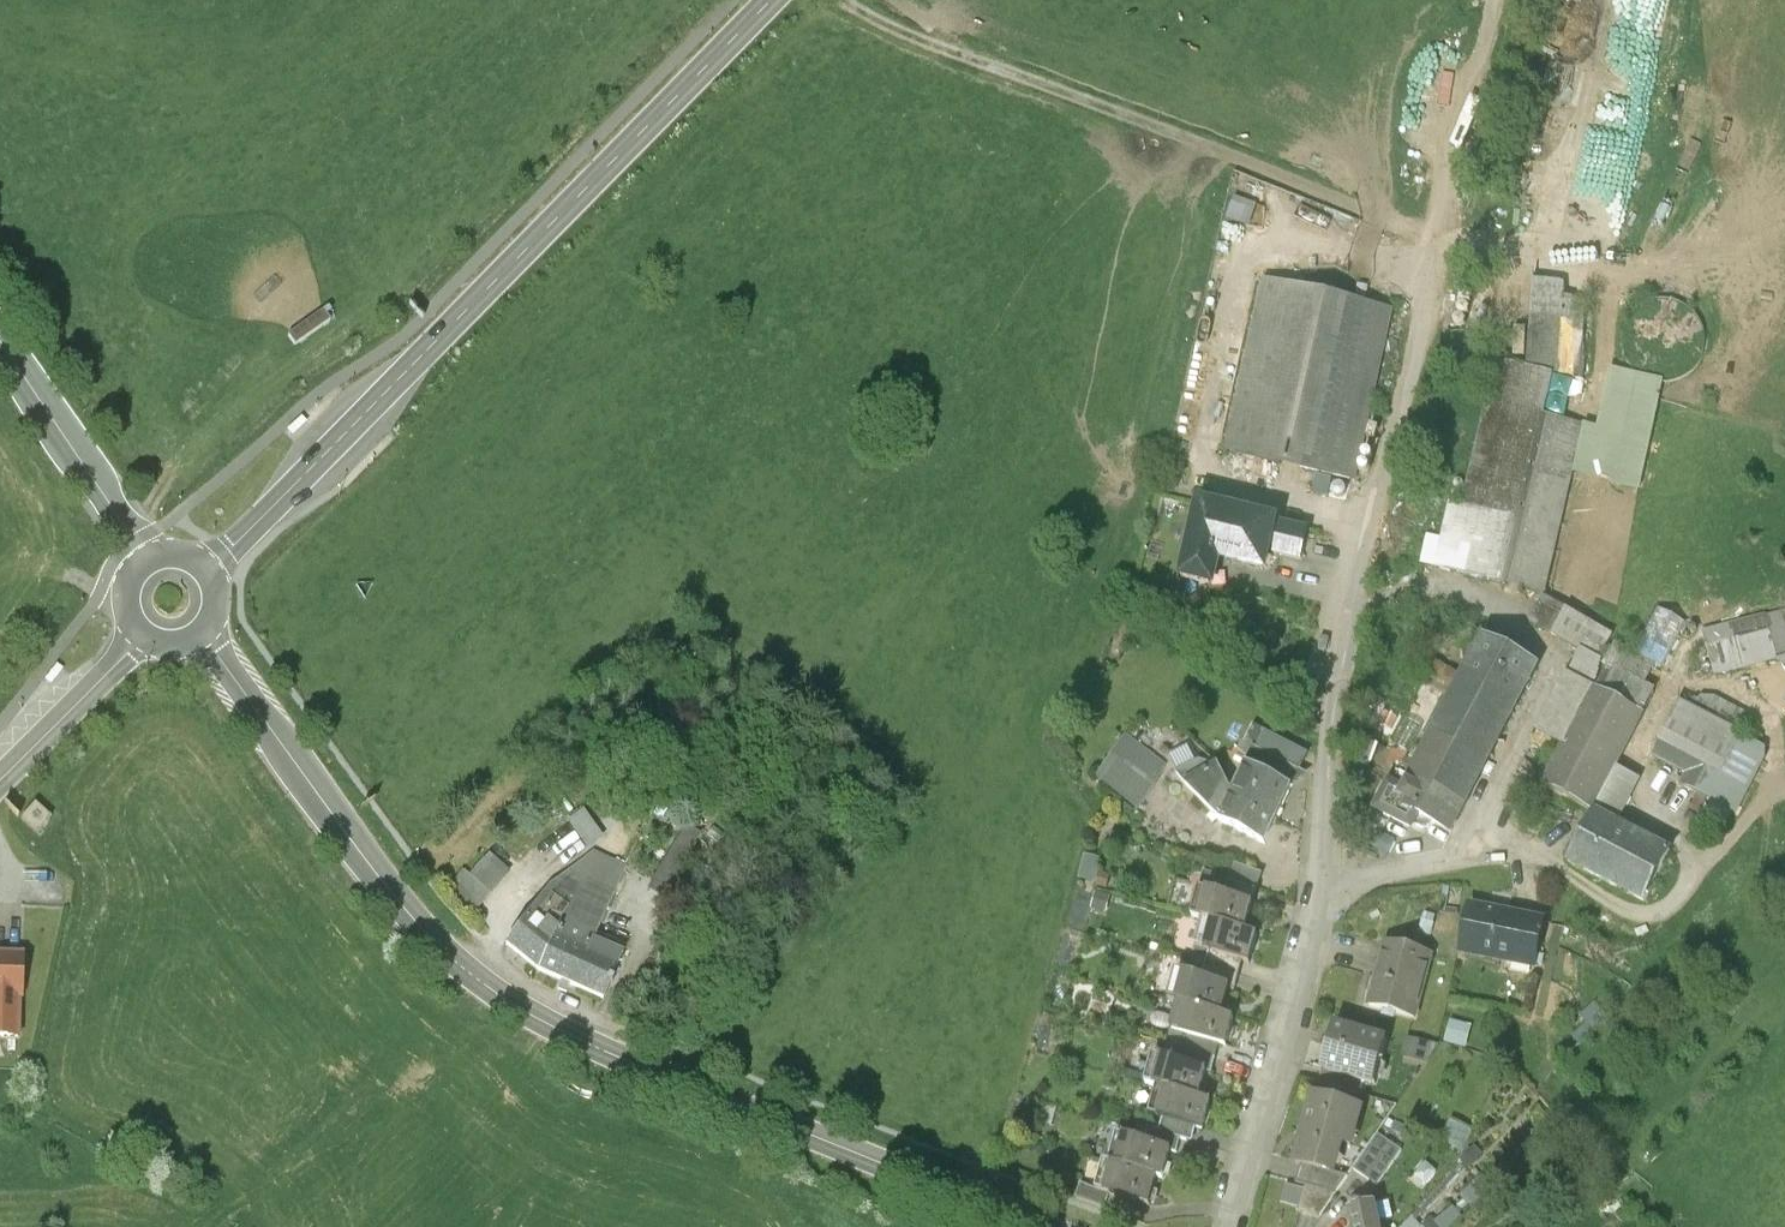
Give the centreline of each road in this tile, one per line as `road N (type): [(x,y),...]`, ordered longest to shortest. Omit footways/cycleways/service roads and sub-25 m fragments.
road 1 (secondary): [(202,639),(410,915),(520,1007),(631,1061),(1049,1226)]
road 2 (residential): [(1228,1226),(1444,247)]
road 3 (track): [(837,0),(895,32),(1444,247),(1499,0)]
road 4 (tertiary): [(209,572),(774,0)]
road 5 (track): [(1554,864),(1622,911),(1654,919),(1784,785)]
road 6 (secondary): [(0,350),(147,560)]
road 7 (tertiary): [(0,782),(143,641)]

